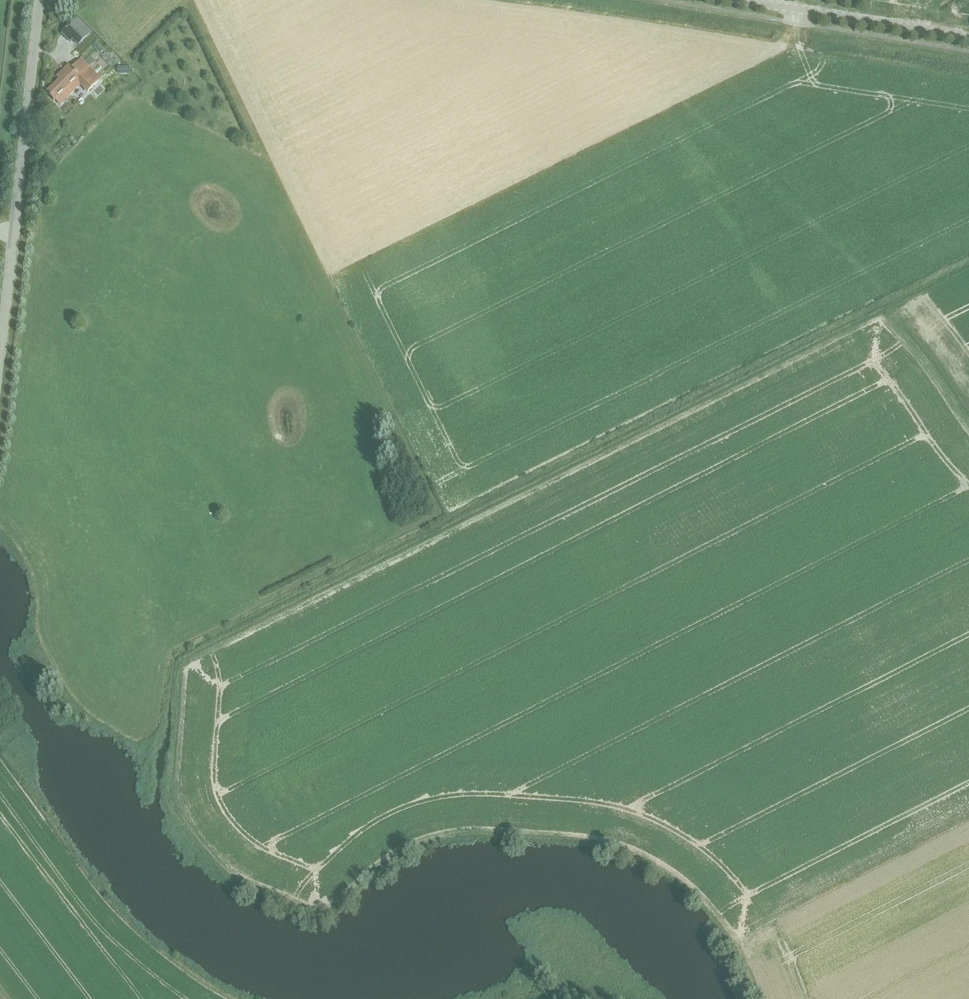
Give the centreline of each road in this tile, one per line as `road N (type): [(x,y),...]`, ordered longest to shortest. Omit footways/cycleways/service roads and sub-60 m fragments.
road 1 (tertiary): [(0,372),(40,0)]
road 2 (tertiary): [(968,38),(735,0)]

